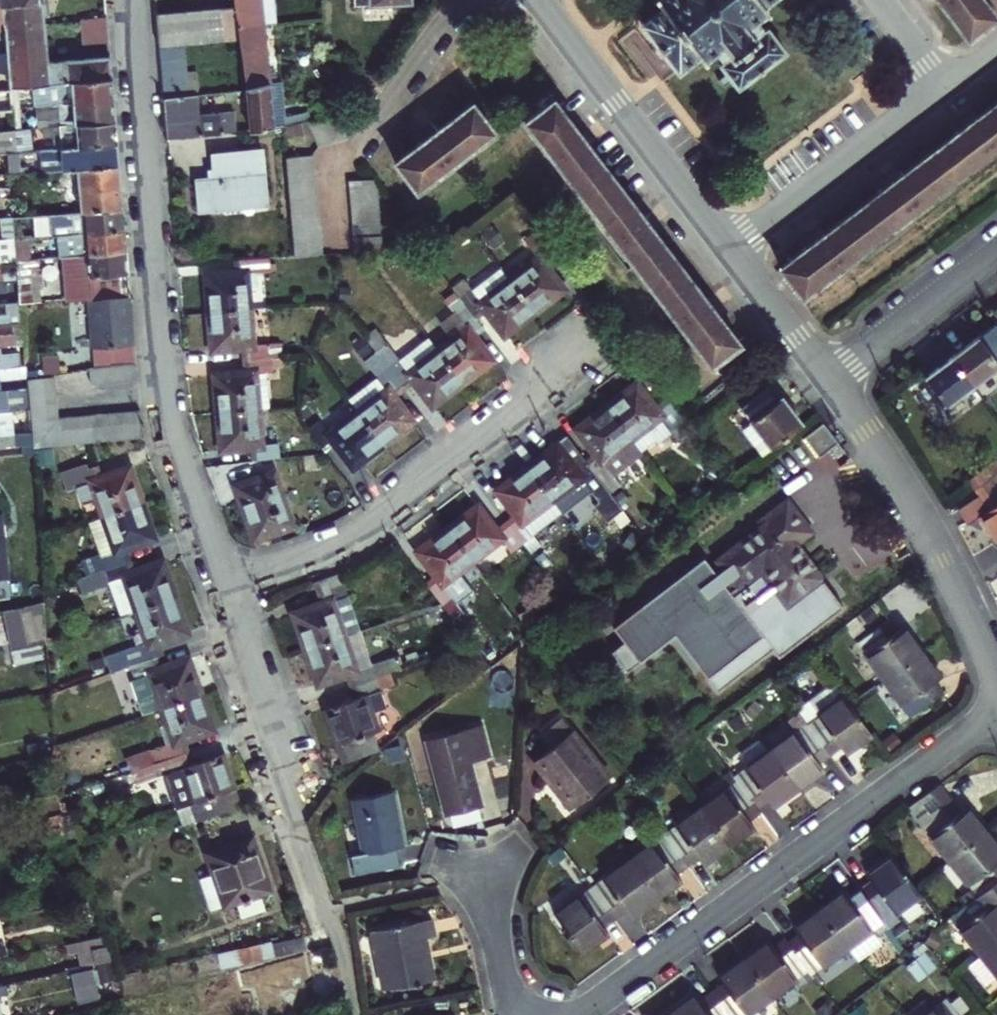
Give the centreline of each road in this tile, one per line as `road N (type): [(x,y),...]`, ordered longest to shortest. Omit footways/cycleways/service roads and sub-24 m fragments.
road 1 (residential): [(129,0),(161,388),(221,588)]
road 2 (residential): [(581,1014),(996,708)]
road 3 (residential): [(221,588),(335,931),(351,1014)]
road 4 (residential): [(221,588),(352,542),(586,361)]
road 5 (residential): [(829,382),(927,528),(996,672)]
road 6 (residential): [(538,0),(727,251)]
road 7 (residential): [(727,251),(944,88)]
road 8 (residential): [(829,382),(996,256)]
road 9 (residential): [(364,146),(475,0)]
road 10 (residential): [(727,251),(829,382)]
road 11 (residential): [(479,862),(508,1014)]

